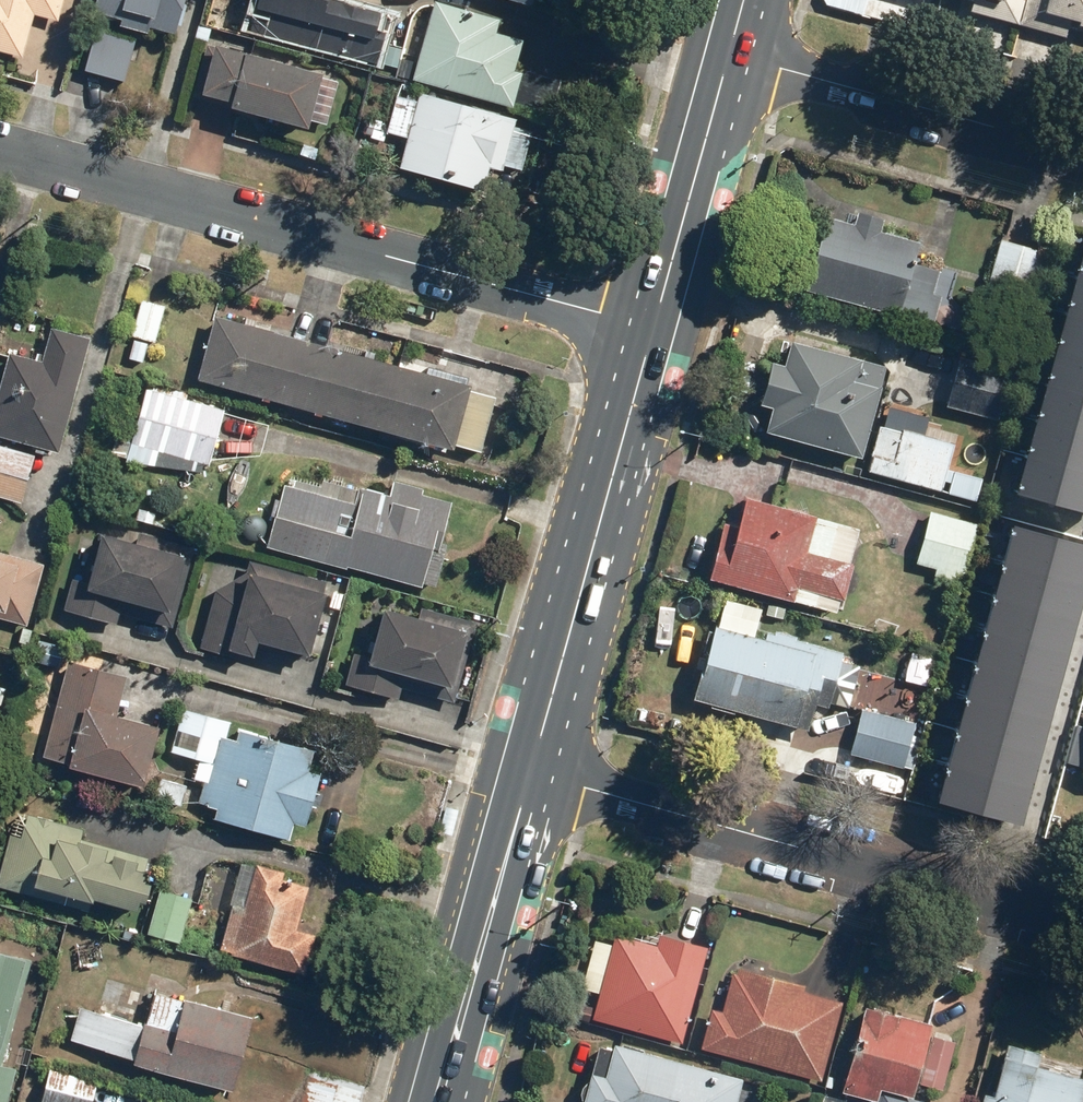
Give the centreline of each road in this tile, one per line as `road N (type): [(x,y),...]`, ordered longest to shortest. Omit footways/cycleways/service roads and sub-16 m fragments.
road 1 (residential): [(0,151),(654,329)]
road 2 (residential): [(526,772),(1082,922)]
road 3 (primary): [(654,329),(526,772)]
road 4 (residential): [(1082,154),(726,52)]
road 5 (primary): [(526,772),(434,1101)]
road 6 (primary): [(726,52),(654,329)]

